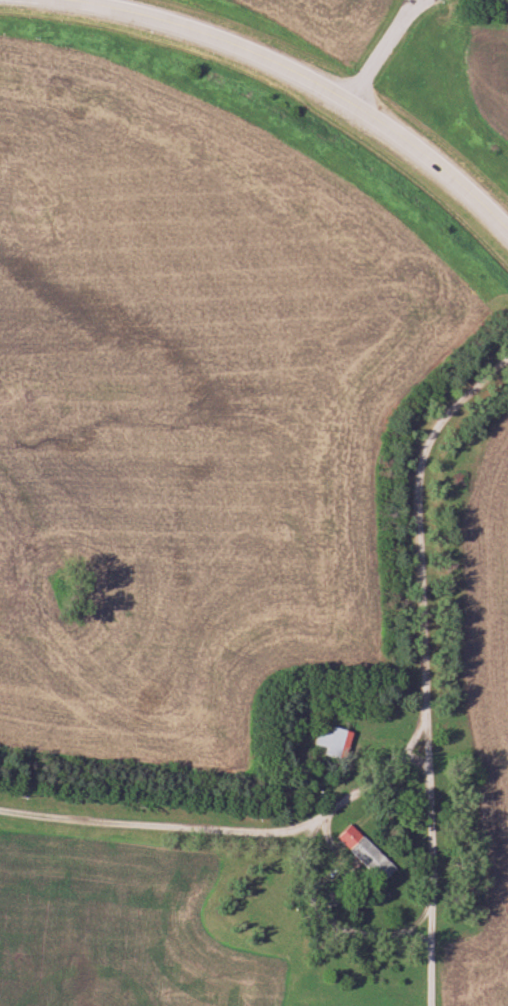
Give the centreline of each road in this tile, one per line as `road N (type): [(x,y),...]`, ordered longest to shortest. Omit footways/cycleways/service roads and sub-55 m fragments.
road 1 (residential): [(507,356),(443,415),(421,447),(425,726),(377,780),(304,830),(241,833),(0,811)]
road 2 (primary): [(88,0),(219,35),(341,92),(392,123),(507,226)]
road 3 (residential): [(304,830),(314,904),(326,920),(368,937),(411,932),(432,909),(425,726)]
road 4 (residential): [(360,104),(407,23),(433,0)]

